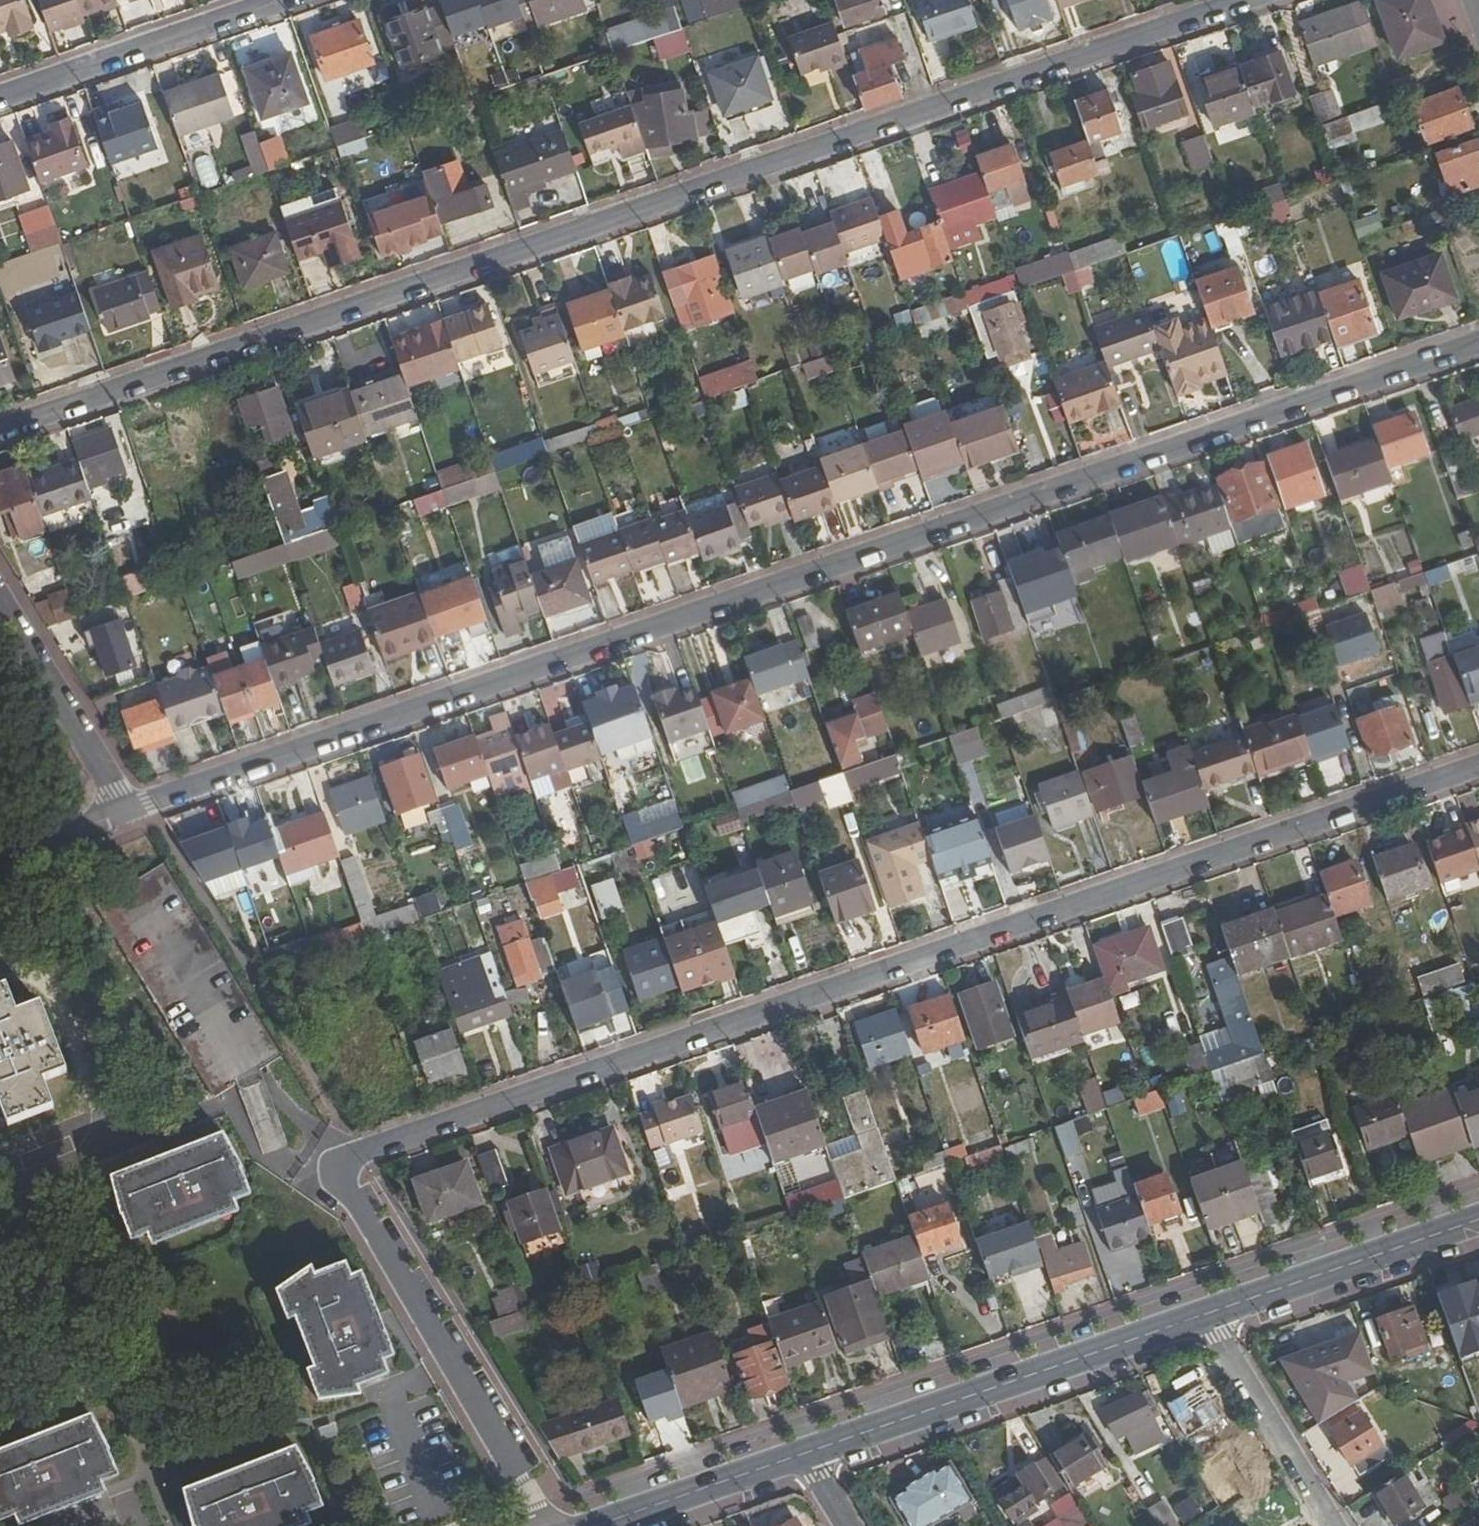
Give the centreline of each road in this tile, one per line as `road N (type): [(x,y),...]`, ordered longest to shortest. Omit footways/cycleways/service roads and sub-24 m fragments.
road 1 (residential): [(538,1525),(451,1361),(337,1180),(339,1162),(1478,766)]
road 2 (residential): [(131,808),(1478,342)]
road 3 (residential): [(1242,0),(0,429)]
road 4 (tertiary): [(1209,1315),(803,1451)]
road 5 (residential): [(0,98),(282,0)]
road 6 (tertiary): [(1478,1220),(1209,1315)]
road 7 (residential): [(0,596),(131,808)]
road 8 (residential): [(1331,1525),(1209,1315)]
road 9 (tertiary): [(803,1451),(592,1525)]
road 10 (residential): [(0,859),(131,808)]

